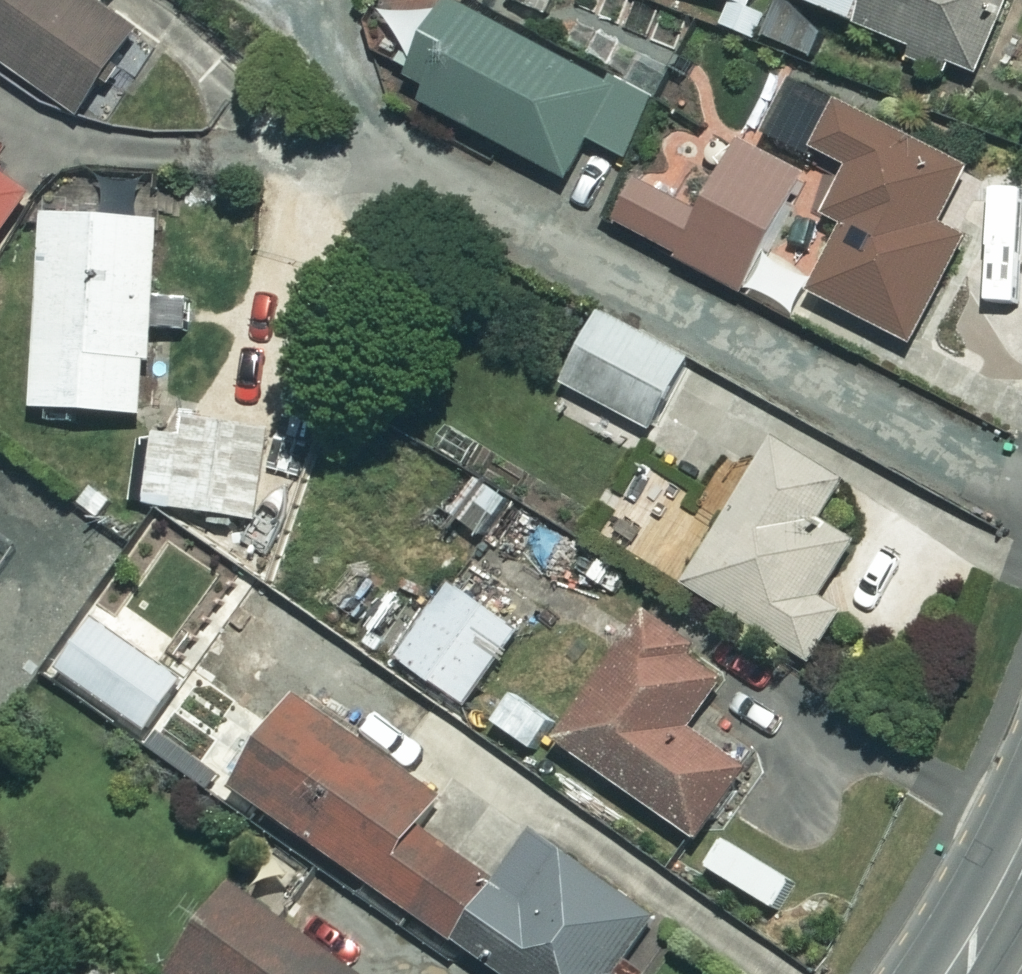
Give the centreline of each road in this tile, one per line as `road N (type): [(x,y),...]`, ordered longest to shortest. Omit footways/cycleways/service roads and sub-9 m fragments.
road 1 (secondary): [(1021,855),(955,973)]

